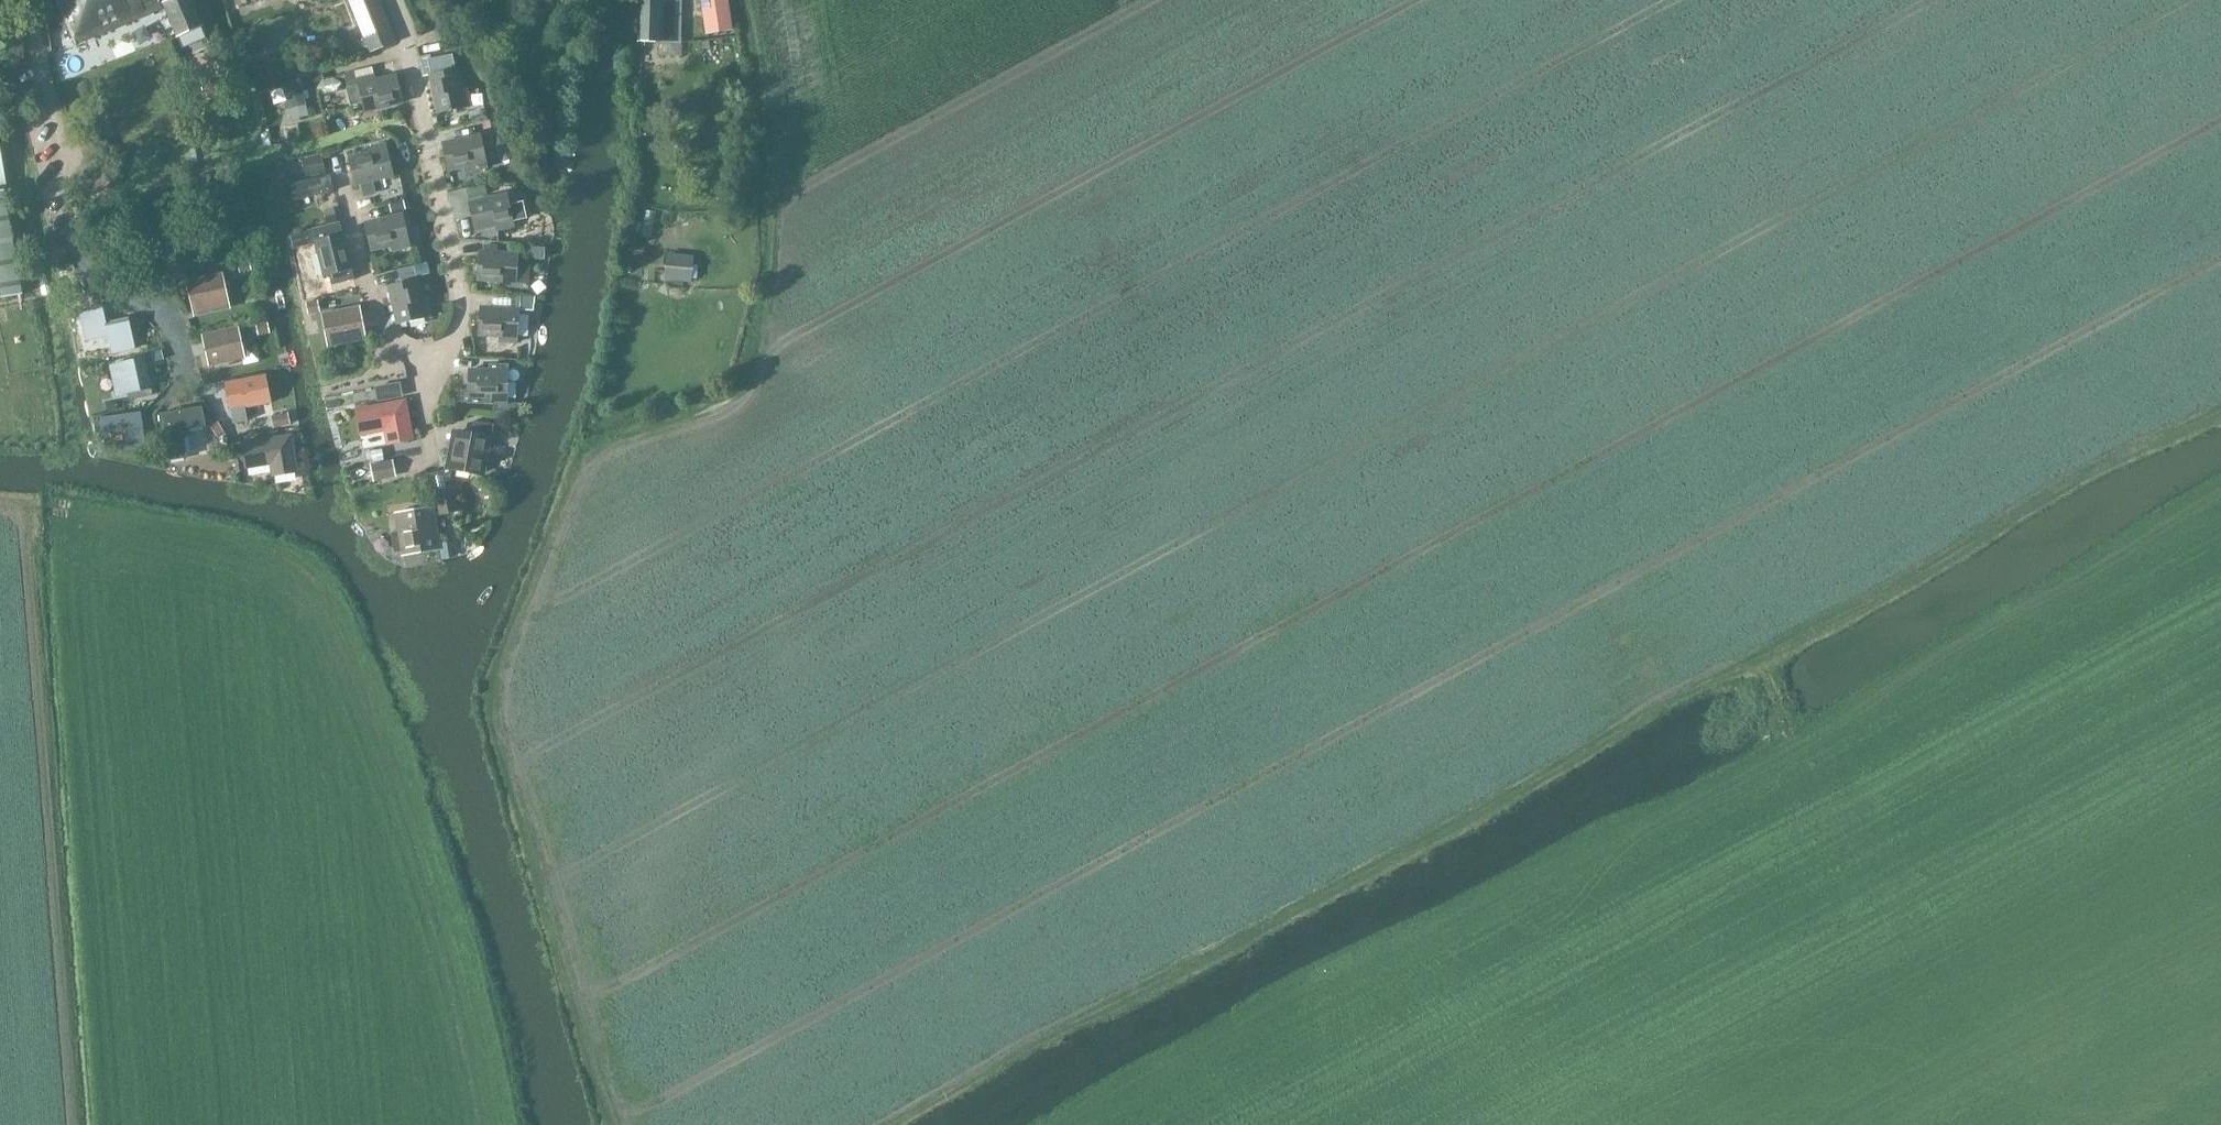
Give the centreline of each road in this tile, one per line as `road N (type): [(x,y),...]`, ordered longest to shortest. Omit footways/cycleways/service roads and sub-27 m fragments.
road 1 (residential): [(185,389),(166,313),(109,291),(87,269),(25,0)]
road 2 (residential): [(423,351),(442,347),(456,331),(462,300),(397,0)]
road 3 (residential): [(423,351),(379,313),(348,206)]

